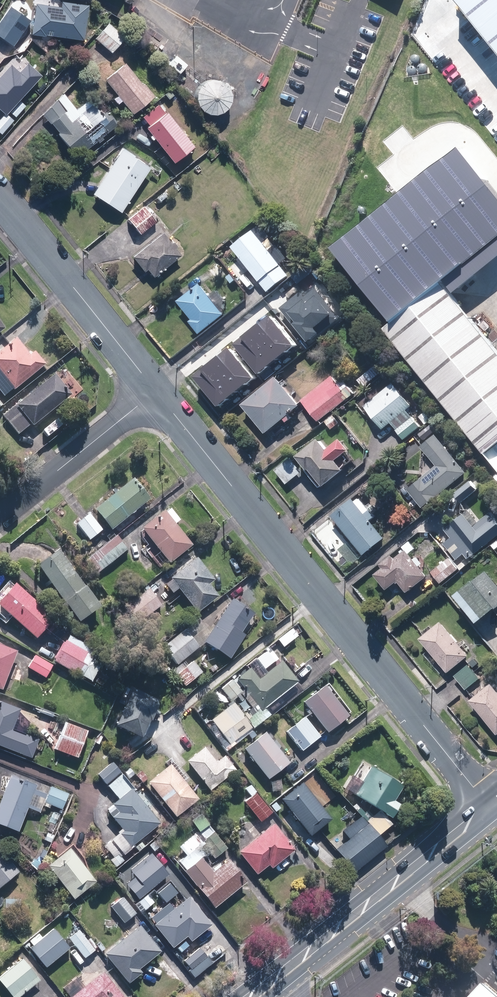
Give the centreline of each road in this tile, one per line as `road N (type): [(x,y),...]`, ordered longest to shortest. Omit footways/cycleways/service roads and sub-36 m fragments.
road 1 (residential): [(156,391),(488,804)]
road 2 (secondary): [(250,996),(488,804)]
road 3 (residential): [(0,199),(156,391)]
road 4 (residential): [(0,518),(156,391)]

